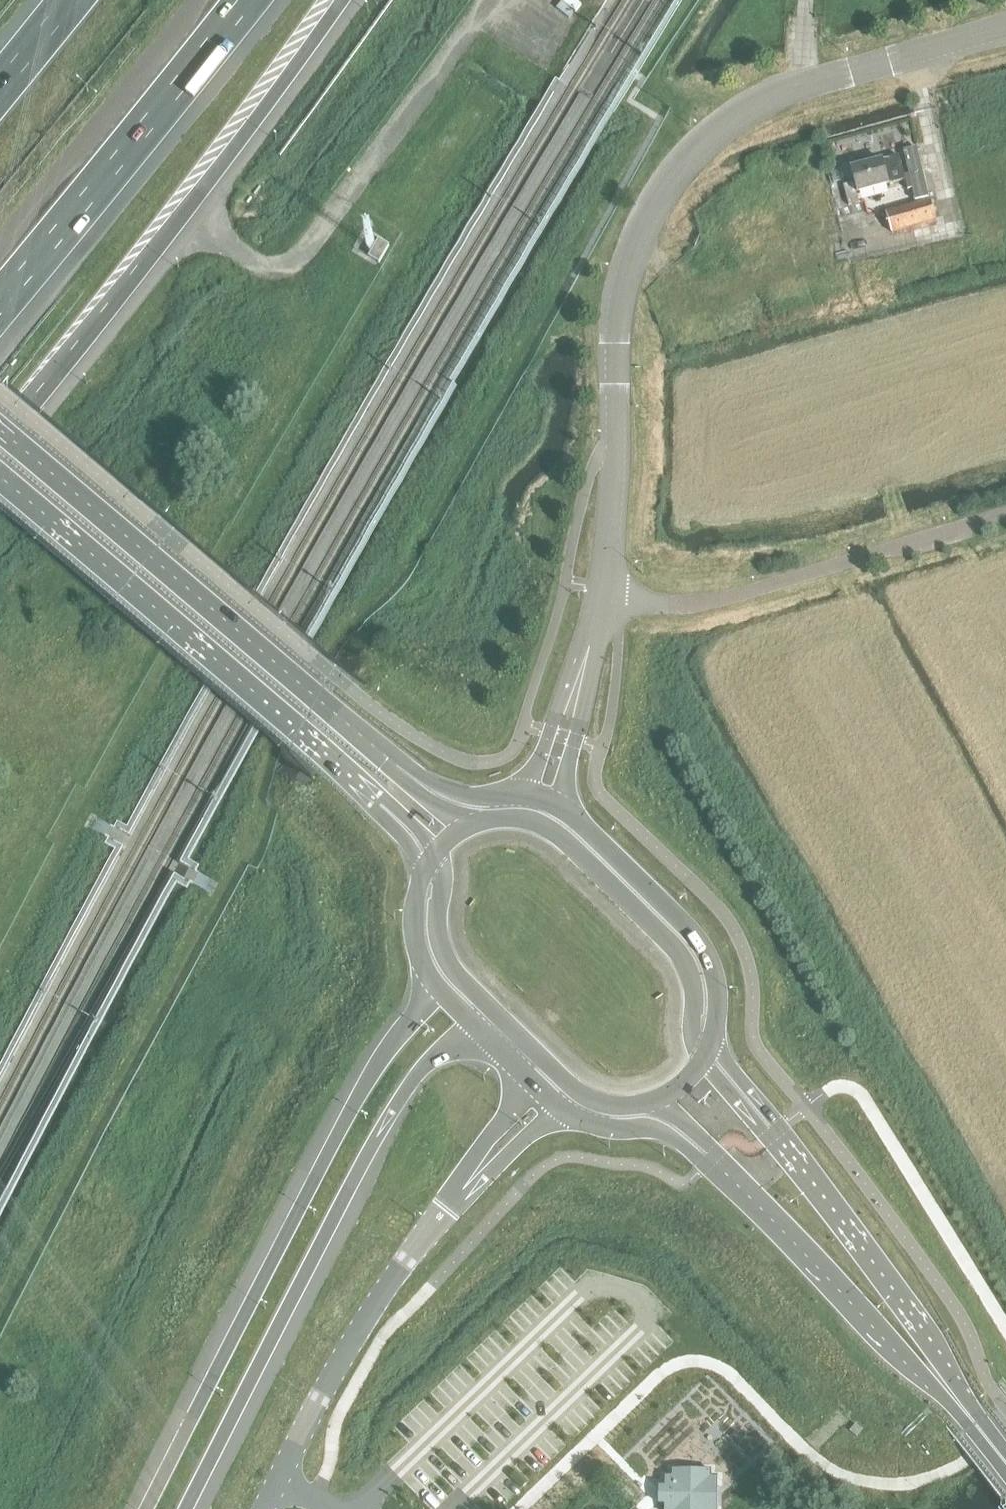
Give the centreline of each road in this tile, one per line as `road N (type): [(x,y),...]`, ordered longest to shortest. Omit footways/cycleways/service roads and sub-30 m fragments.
road 1 (tertiary): [(1005,26),(772,97),(714,133),(666,181),(643,223),(618,305),(614,393)]
road 2 (motorway): [(437,984),(366,1084),(149,1508)]
road 3 (motorway): [(187,1508),(399,1102),(426,1066),(476,1026)]
road 4 (motorway): [(0,444),(143,272),(343,0)]
road 5 (secondary): [(415,779),(0,433)]
road 6 (secondary): [(0,478),(397,820)]
road 7 (motorway): [(0,314),(248,0)]
road 8 (unclassified): [(446,1207),(373,1310),(265,1508)]
road 9 (secondary): [(714,1158),(912,1367),(953,1394)]
road 10 (secondary): [(703,1058),(695,987),(676,947),(556,832),(515,817)]
road 11 (secondary): [(953,1394),(937,1350),(776,1132)]
road 12 (secondary): [(712,1040),(718,983),(700,939),(562,808)]
road 13 (tertiary): [(579,681),(609,514),(614,393)]
road 14 (secondary): [(437,853),(444,952),(497,1012)]
road 15 (secondary): [(559,1107),(604,1128),(666,1132),(714,1158)]
road 16 (unclassified): [(536,1086),(484,1142),(446,1207)]
road 17 (unclassified): [(446,1207),(559,1107)]
road 18 (tertiary): [(562,808),(581,720),(579,681)]
road 19 (tertiary): [(579,681),(525,794)]
road 20 (secondary): [(425,871),(415,931),(437,984)]

